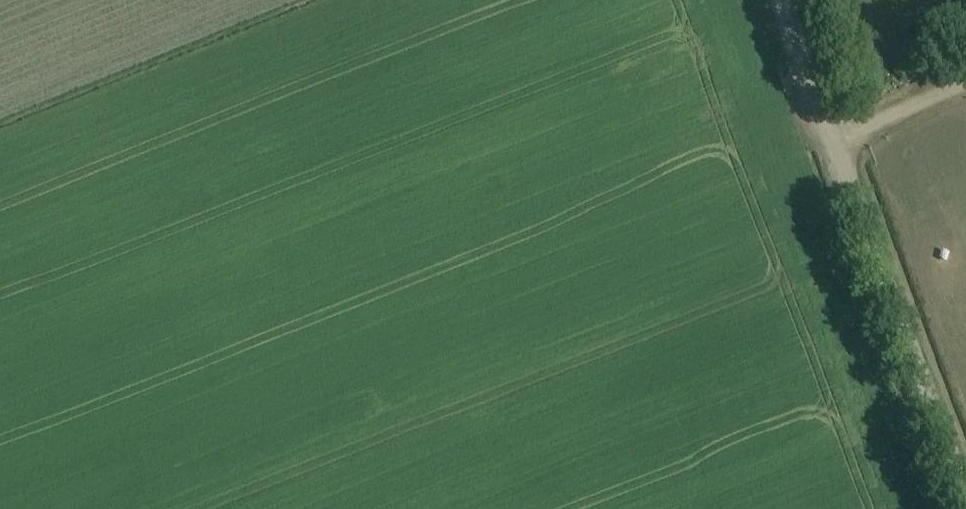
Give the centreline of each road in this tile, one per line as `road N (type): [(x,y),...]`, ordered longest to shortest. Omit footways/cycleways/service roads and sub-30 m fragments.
road 1 (track): [(965,508),(783,11)]

